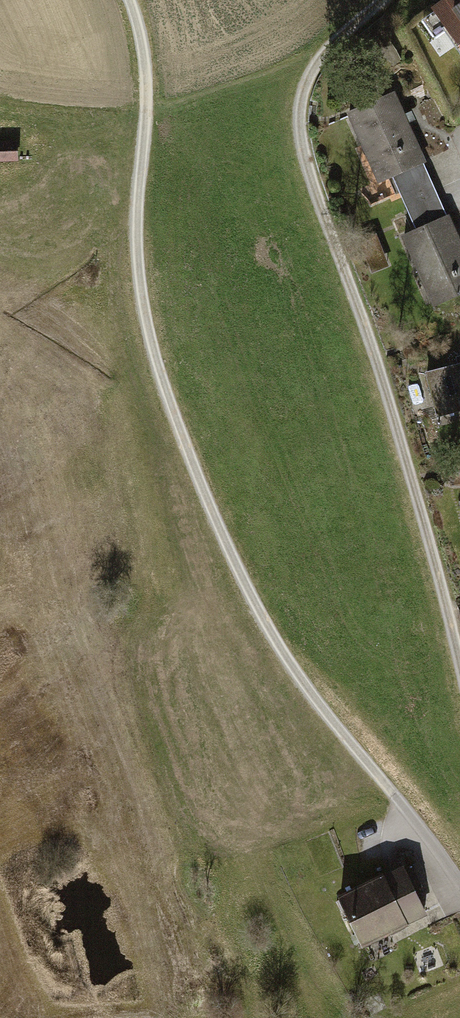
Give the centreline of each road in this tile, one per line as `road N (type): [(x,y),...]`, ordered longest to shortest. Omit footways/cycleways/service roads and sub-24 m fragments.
road 1 (track): [(130,0),(145,64),(137,259),(155,365),(183,444),(260,616),(315,702),(459,884)]
road 2 (track): [(383,0),(320,52),(304,79),(298,141),(426,532),(459,678)]

